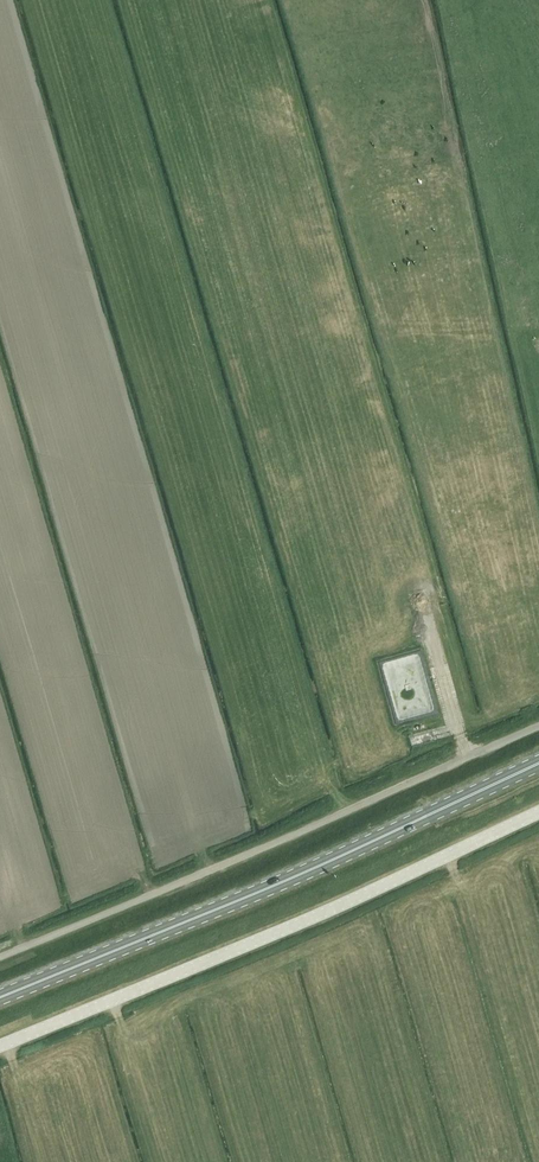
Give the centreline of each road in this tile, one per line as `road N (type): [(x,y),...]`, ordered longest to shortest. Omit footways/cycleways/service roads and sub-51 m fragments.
road 1 (primary): [(0,997),(266,888),(538,762)]
road 2 (unclassified): [(0,1046),(538,812)]
road 3 (unclassified): [(0,956),(538,725)]

